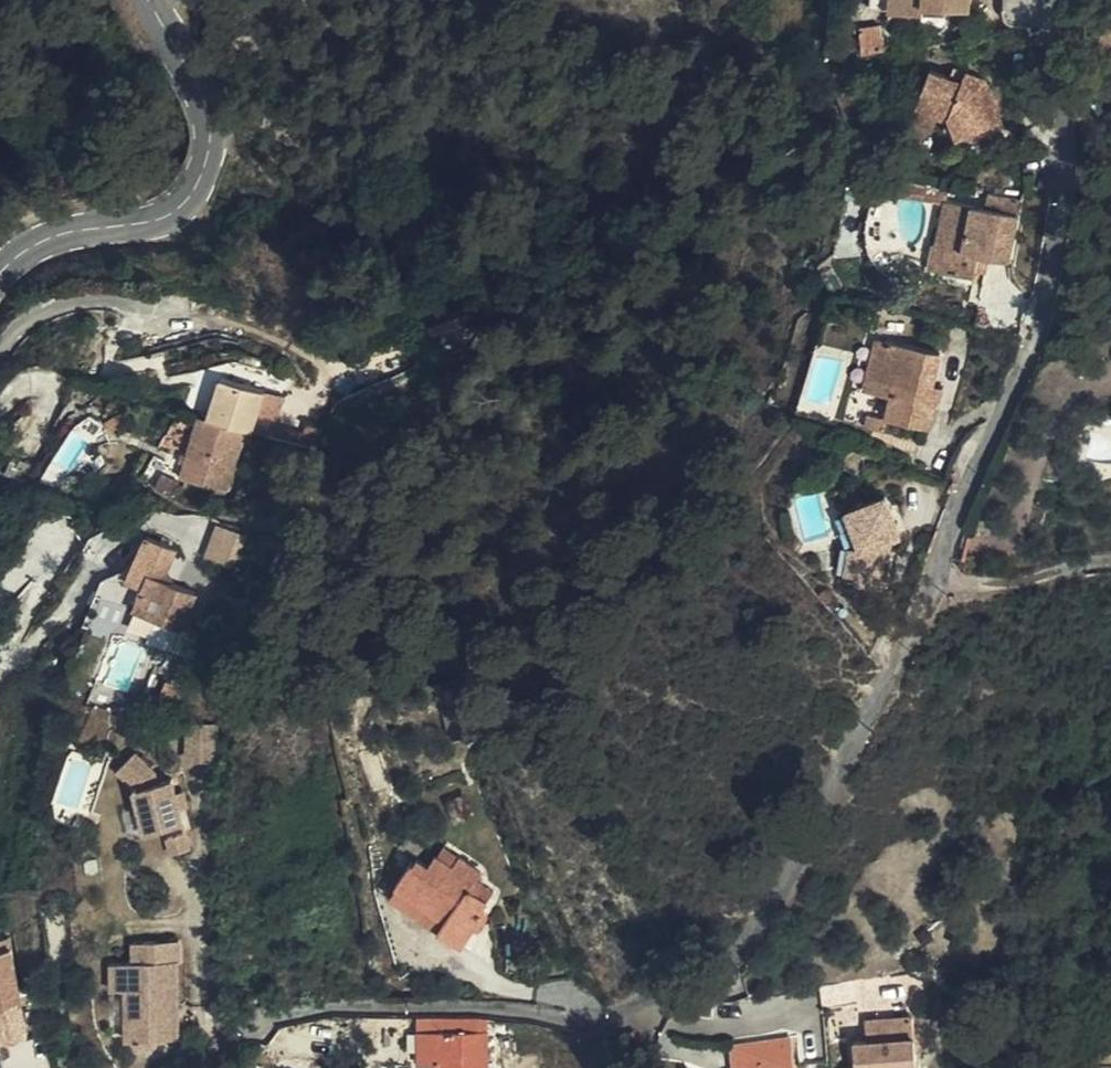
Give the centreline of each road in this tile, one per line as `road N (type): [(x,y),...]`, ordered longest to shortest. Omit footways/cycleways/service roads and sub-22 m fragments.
road 1 (residential): [(213,1067),(274,1035),(329,1019),(469,1019),(593,1034),(717,980),(759,945),(796,890),(1032,345),(1065,210),(1071,155),(1064,46),(1080,0)]
road 2 (tertiary): [(142,0),(208,138),(209,173),(197,199),(171,220),(59,233),(0,274)]

